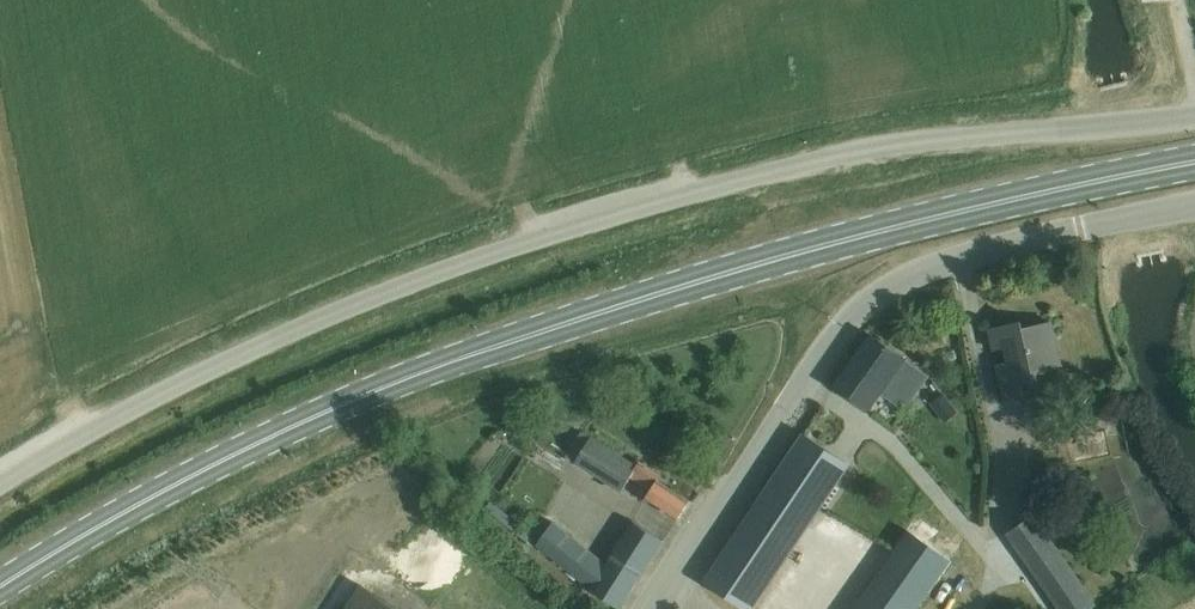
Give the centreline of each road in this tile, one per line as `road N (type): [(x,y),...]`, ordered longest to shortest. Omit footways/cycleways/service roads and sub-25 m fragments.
road 1 (primary): [(0,590),(189,478),(317,416),(493,349),(791,253),(1194,161)]
road 2 (unclassified): [(0,486),(103,420),(400,287),(595,215),(881,144),(1194,109)]
road 3 (residential): [(663,608),(834,338),(866,303),(910,276),(1101,222)]

